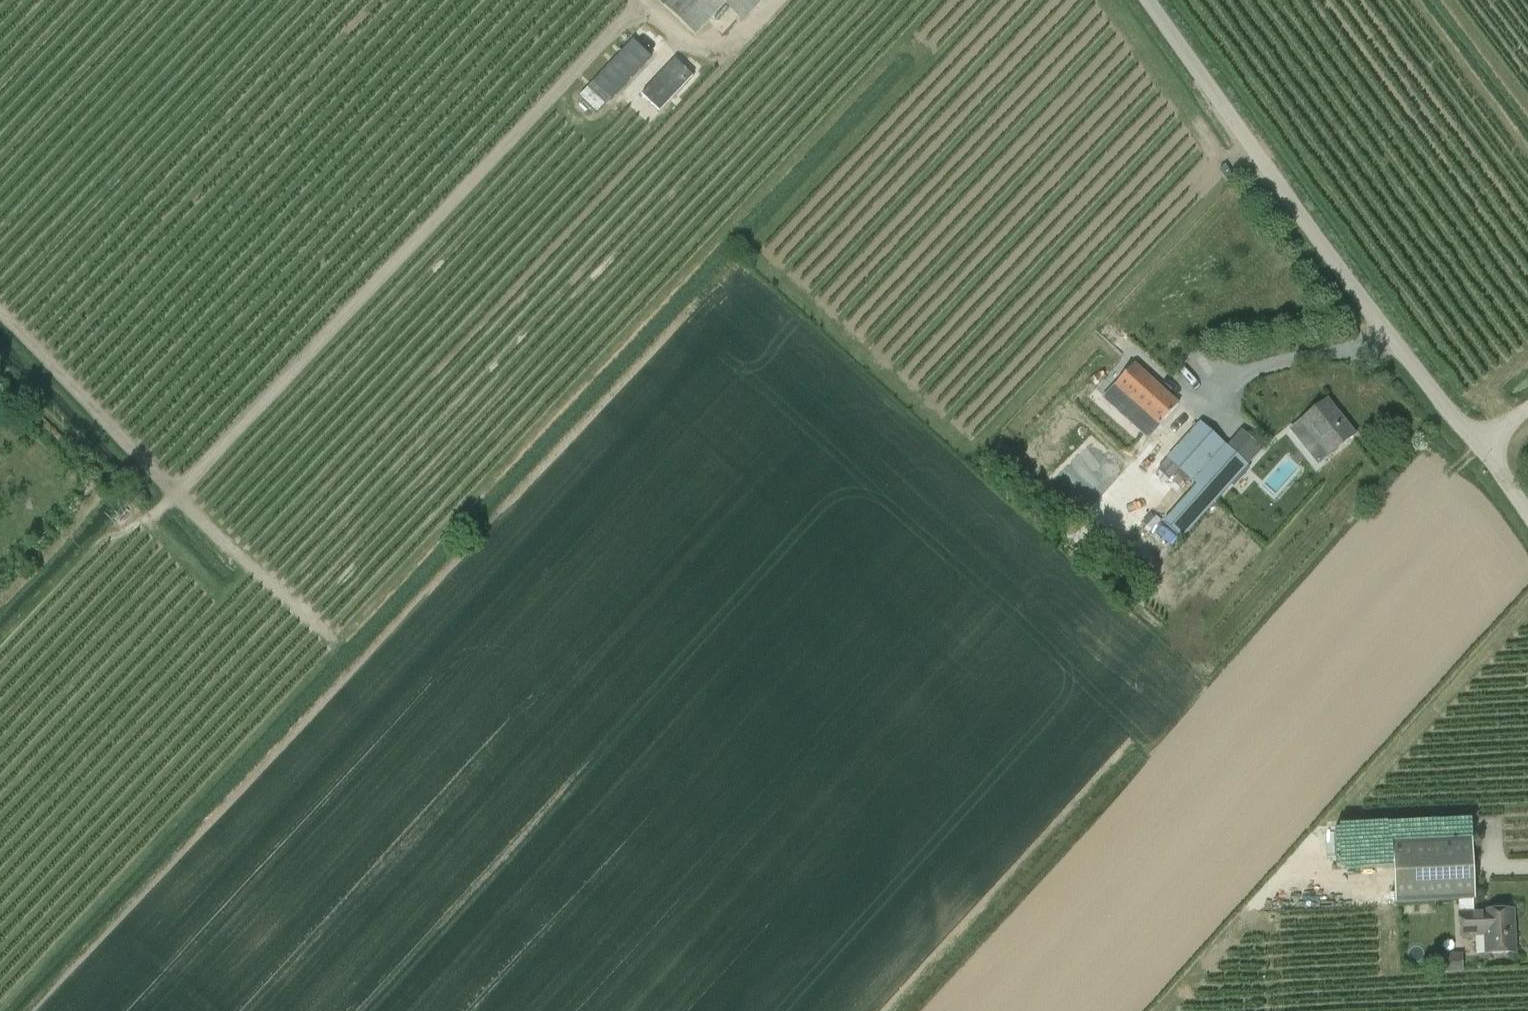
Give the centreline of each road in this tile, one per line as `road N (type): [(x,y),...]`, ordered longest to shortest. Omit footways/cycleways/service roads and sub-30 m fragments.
road 1 (track): [(0,323),(174,498),(640,13),(716,55),(785,0)]
road 2 (unclassified): [(1484,441),(1153,0)]

